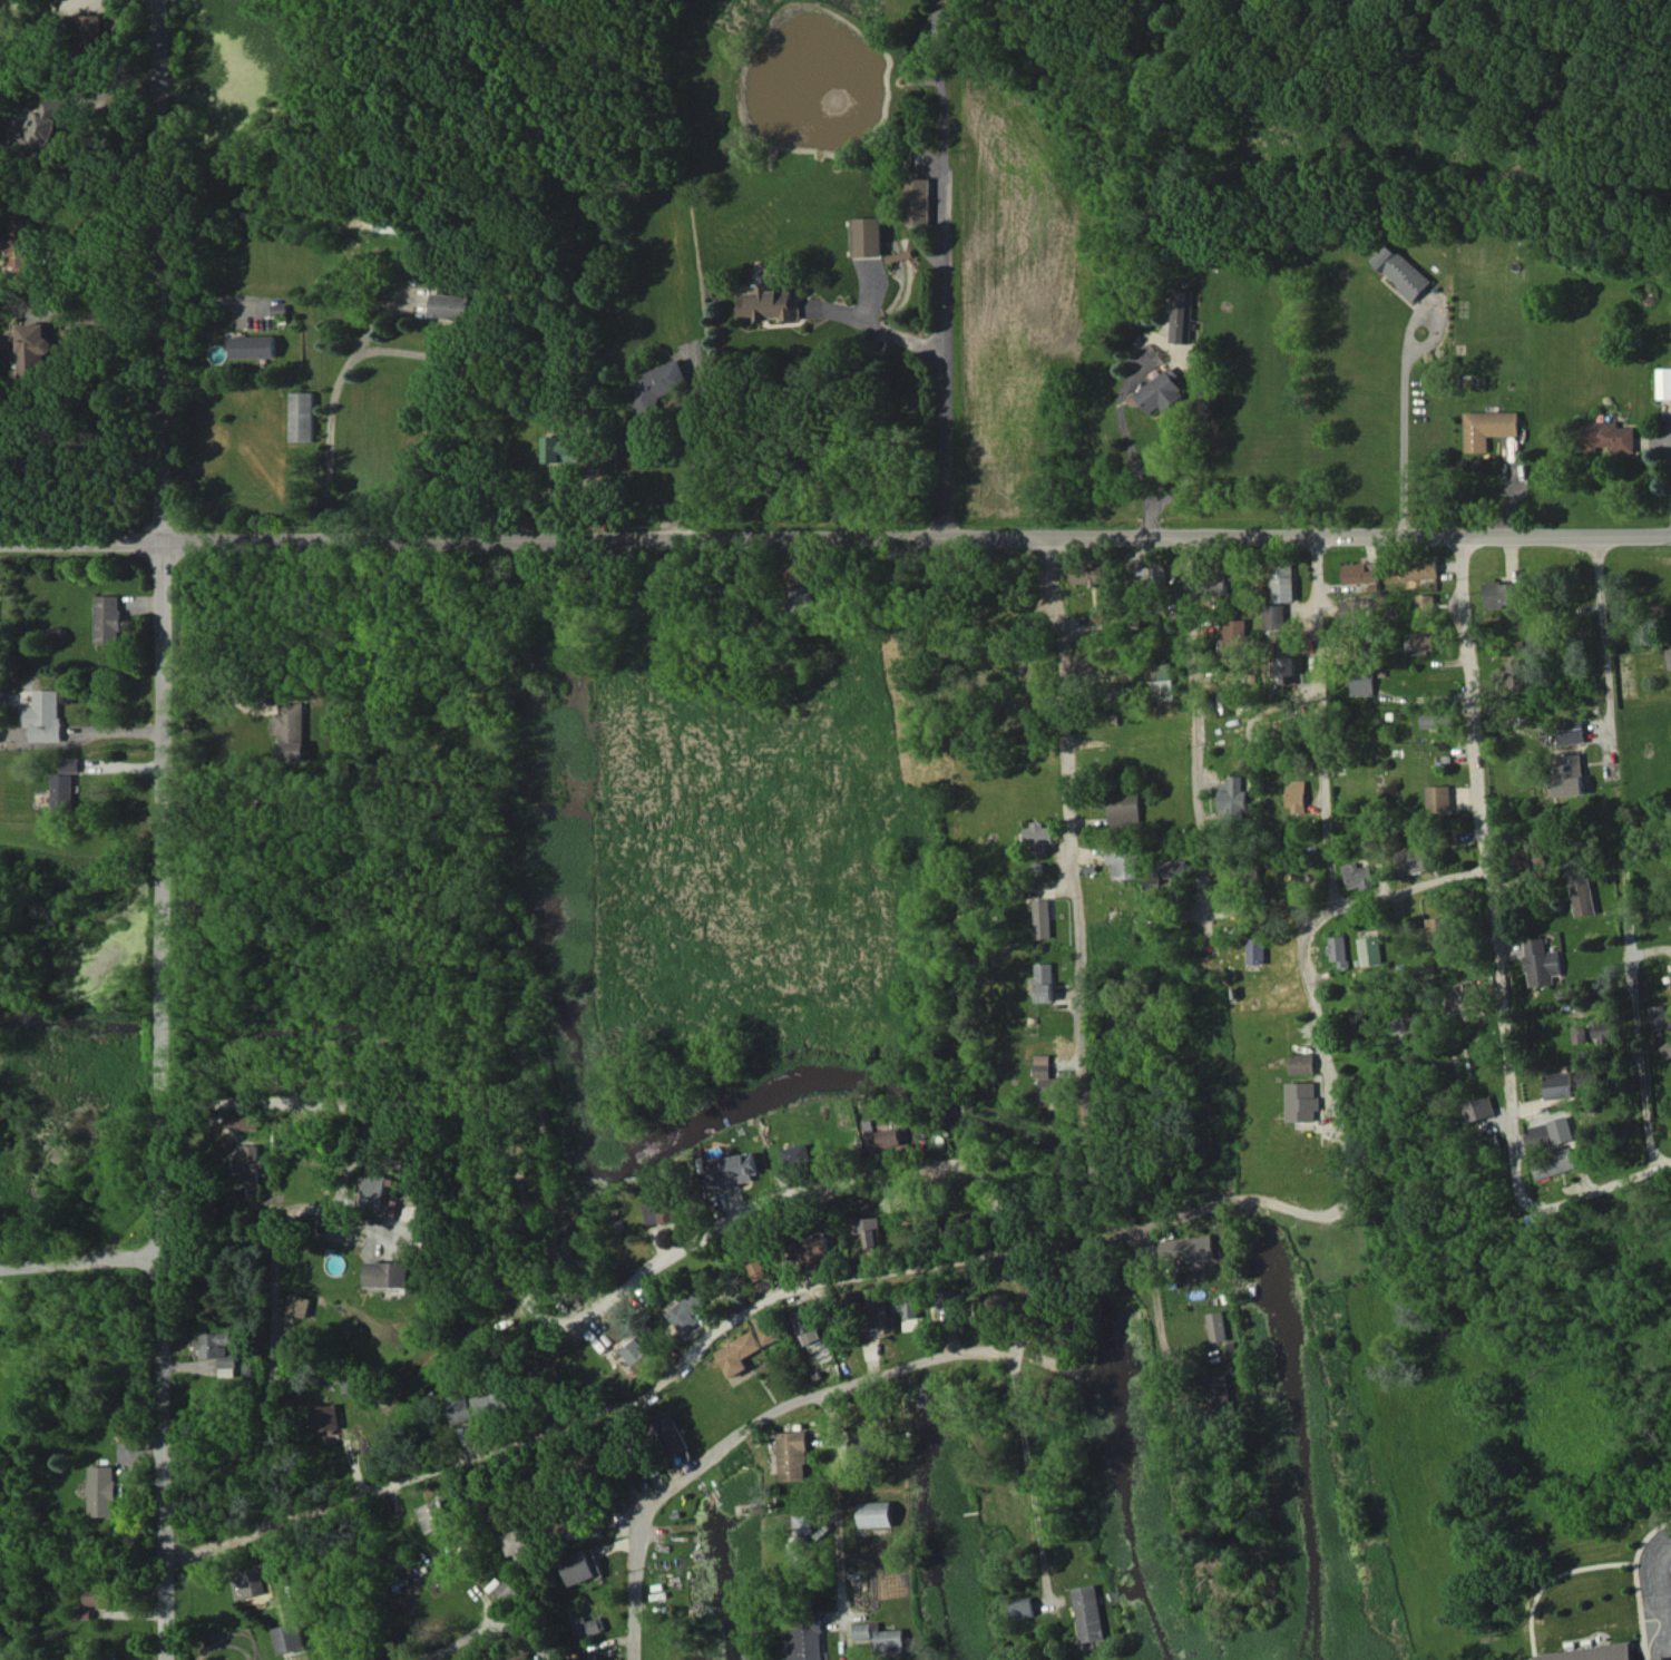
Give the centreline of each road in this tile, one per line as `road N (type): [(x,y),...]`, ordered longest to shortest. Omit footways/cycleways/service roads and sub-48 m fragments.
road 1 (residential): [(1670,539),(945,534),(328,546),(0,543)]
road 2 (residential): [(165,544),(155,1659)]
road 3 (residential): [(1022,1266),(952,1260),(848,1269),(758,1293),(631,1402),(280,1520),(159,1551)]
road 4 (residential): [(1051,1598),(1014,1341),(990,1335),(785,1402),(655,1493),(644,1511)]
road 5 (residential): [(1048,534),(1093,1144),(1106,1203)]
road 6 (residential): [(1458,538),(1482,877),(1523,1203)]
road 7 (residential): [(1586,539),(1653,1166)]
road 8 (residential): [(162,1085),(429,1105),(471,1121),(487,1154),(518,1301),(530,1314),(576,1316)]
road 9 (residential): [(153,0),(165,544)]
road 10 (residential): [(576,1316),(729,1218),(800,1191),(949,1170),(975,1180),(1022,1266)]
road 11 (residential): [(1198,1025),(1184,537)]
road 12 (residential): [(1435,1622),(1398,1551),(1375,1441),(1342,1400),(1332,1262)]
road 13 (residential): [(1322,904),(1296,939),(1349,1197),(1346,1240),(1332,1262)]
road 14 (residential): [(1310,536),(1322,904)]
road 15 (residential): [(1332,1262),(1670,1161)]
road 16 (residential): [(1143,1232),(1199,1560)]
road 17 (residential): [(1332,1262),(1279,1197),(1205,1188),(1175,1197),(1143,1232)]
road 18 (residential): [(818,1389),(831,1426),(843,1614)]
road 19 (residential): [(276,1303),(280,1520)]
road 20 (residential): [(1322,904),(1482,877)]
road 21 (residential): [(158,1256),(0,1270)]
road 22 (residential): [(644,1511),(636,1526),(631,1659)]

